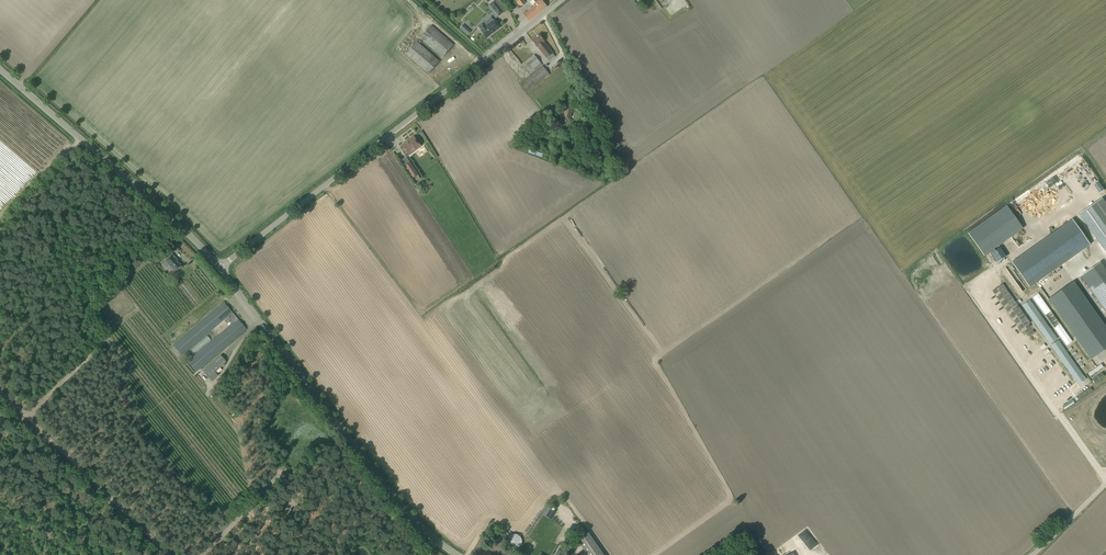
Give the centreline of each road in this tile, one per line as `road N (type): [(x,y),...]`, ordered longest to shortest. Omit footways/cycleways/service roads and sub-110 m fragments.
road 1 (unclassified): [(220,265),(560,0)]
road 2 (unclassified): [(462,554),(381,477),(220,265)]
road 3 (unclassified): [(220,265),(0,67)]
road 4 (track): [(171,554),(27,413)]

